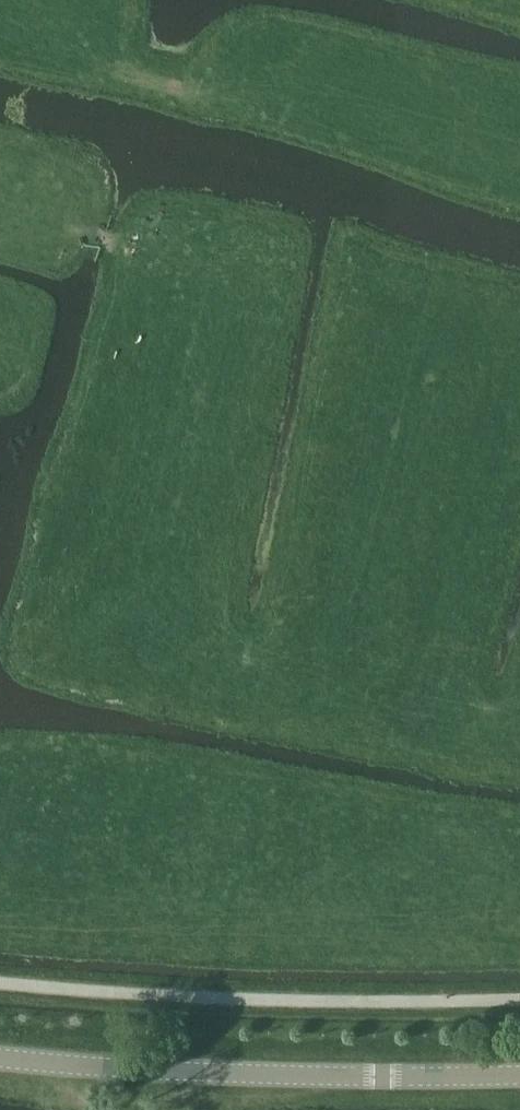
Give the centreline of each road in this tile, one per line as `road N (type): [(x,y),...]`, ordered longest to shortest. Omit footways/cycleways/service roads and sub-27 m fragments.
road 1 (tertiary): [(519,1076),(330,1078),(0,1057)]

